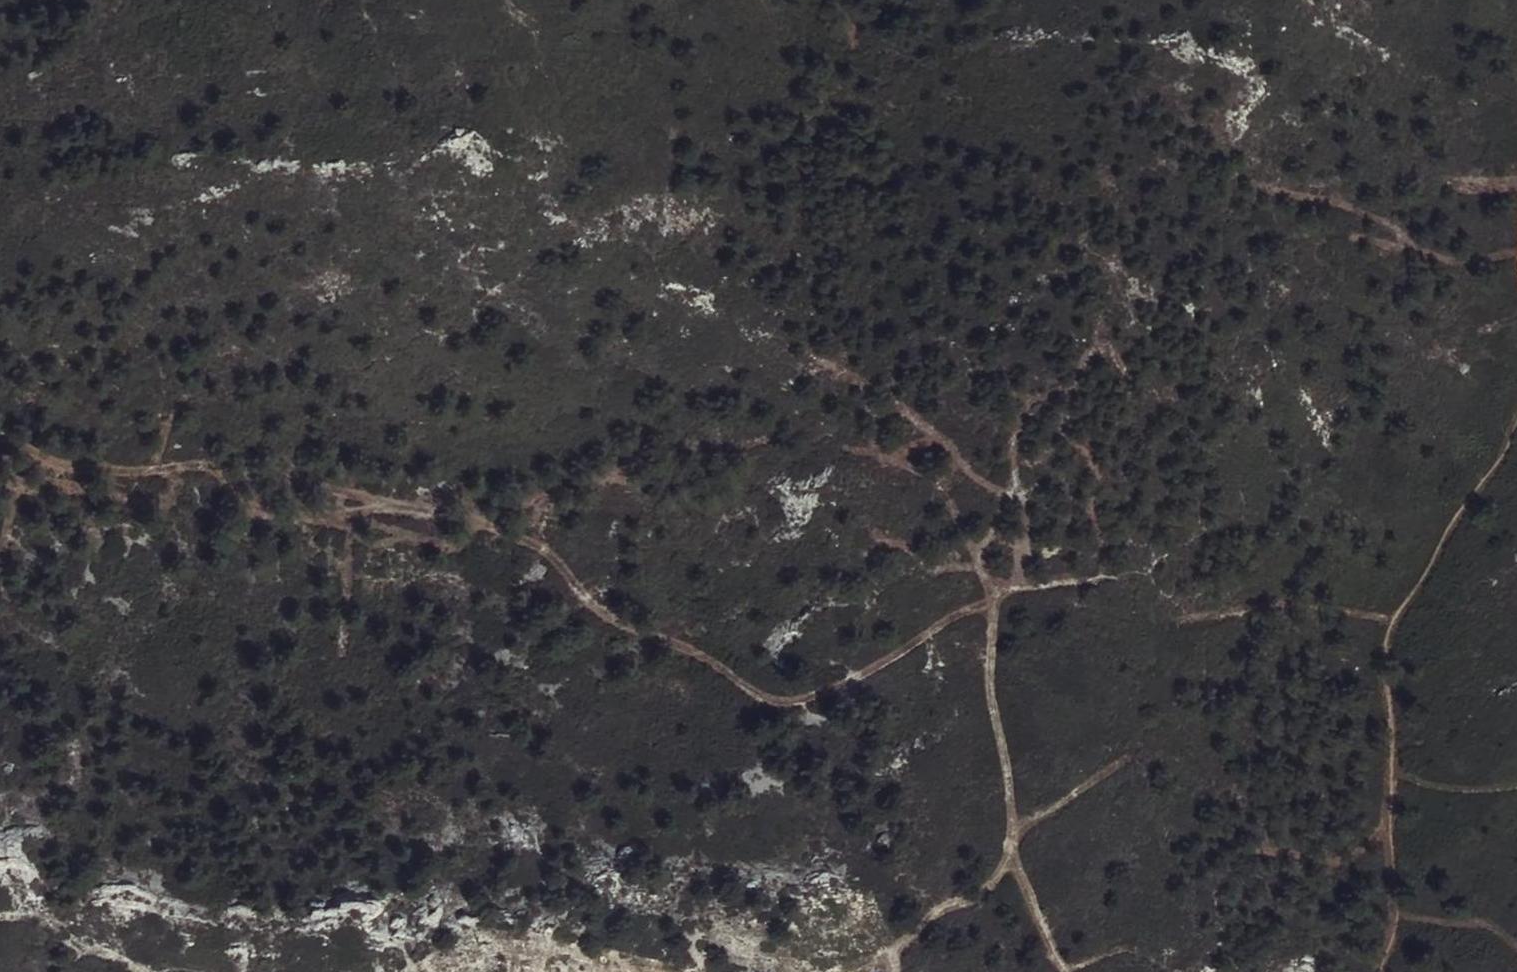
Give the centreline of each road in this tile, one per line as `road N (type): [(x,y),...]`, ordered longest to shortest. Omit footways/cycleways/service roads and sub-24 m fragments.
road 1 (track): [(1516,421),(1393,619),(1386,662),(1397,922),(1382,971)]

